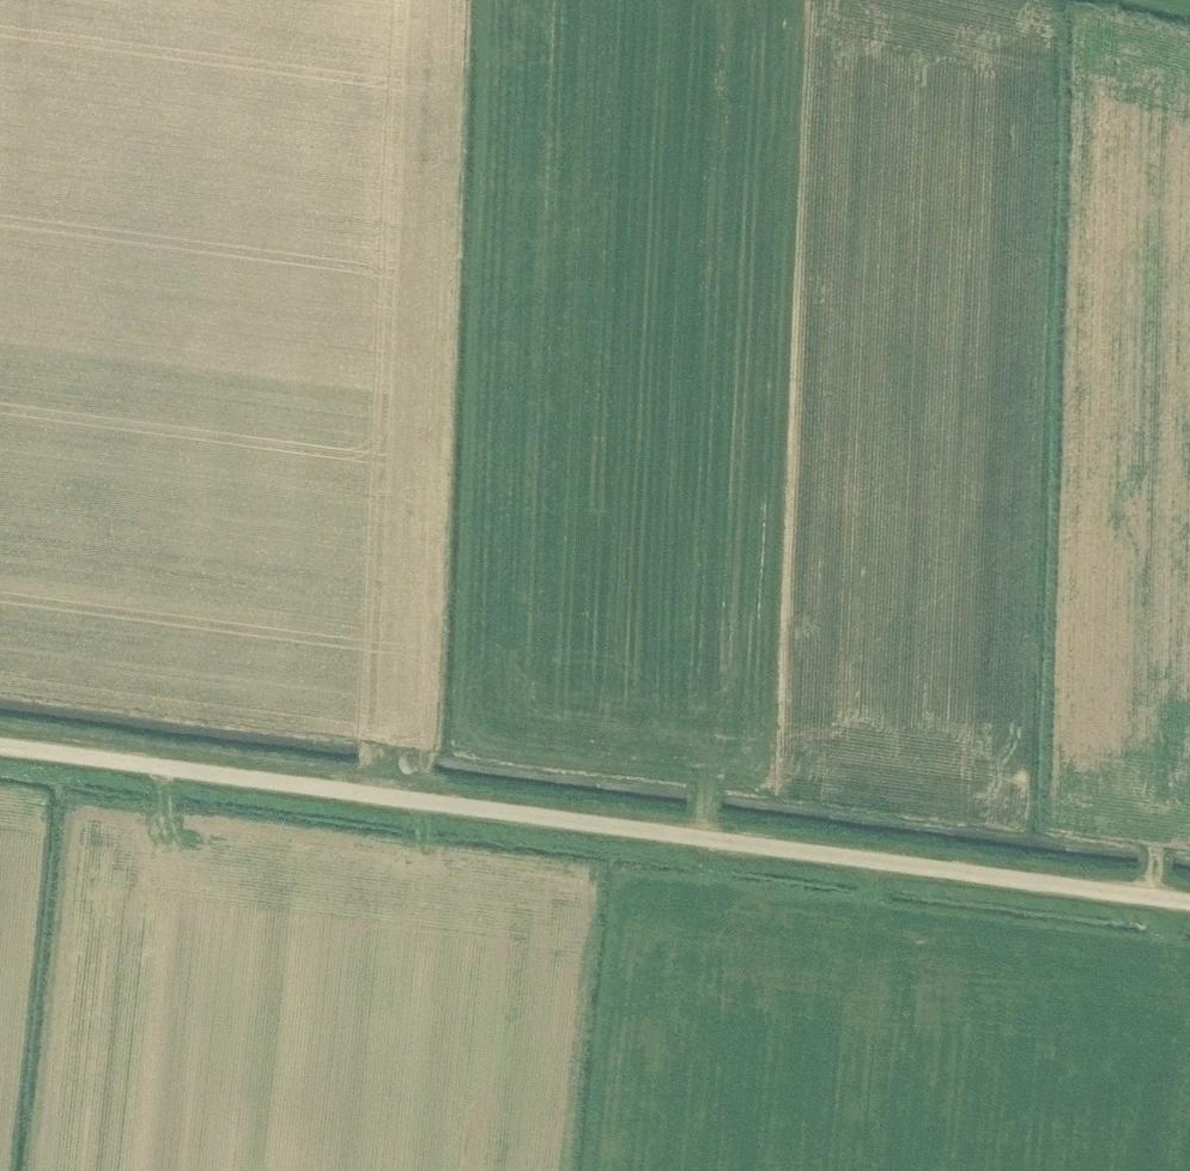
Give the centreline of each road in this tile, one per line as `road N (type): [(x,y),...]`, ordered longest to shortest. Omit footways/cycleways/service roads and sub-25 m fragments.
road 1 (unclassified): [(1189,903),(0,745)]

